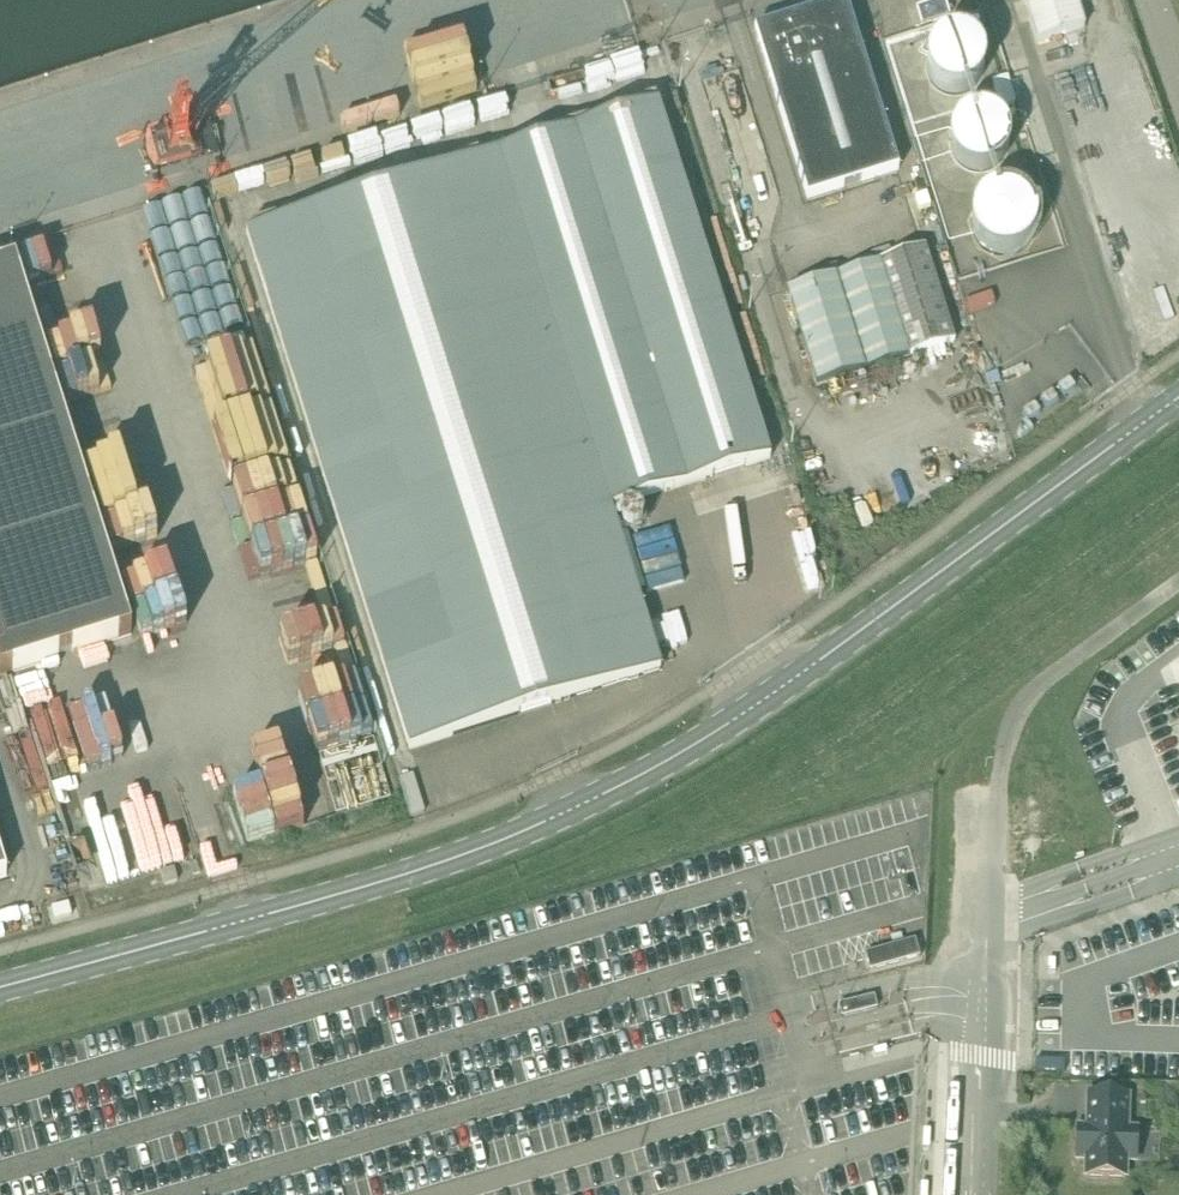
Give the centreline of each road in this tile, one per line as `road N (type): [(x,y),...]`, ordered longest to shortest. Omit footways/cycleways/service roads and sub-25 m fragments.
road 1 (secondary): [(0,988),(479,848),(619,786),(756,702),(1178,398)]
road 2 (unclassified): [(522,0),(0,166)]

